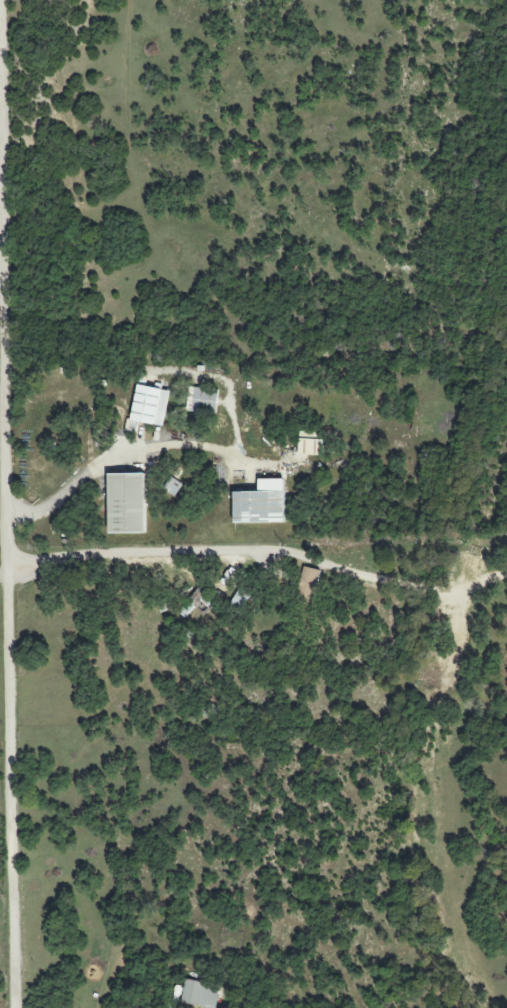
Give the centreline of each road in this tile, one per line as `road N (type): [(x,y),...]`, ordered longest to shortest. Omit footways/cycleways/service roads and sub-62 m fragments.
road 1 (residential): [(16,1007),(1,0)]

